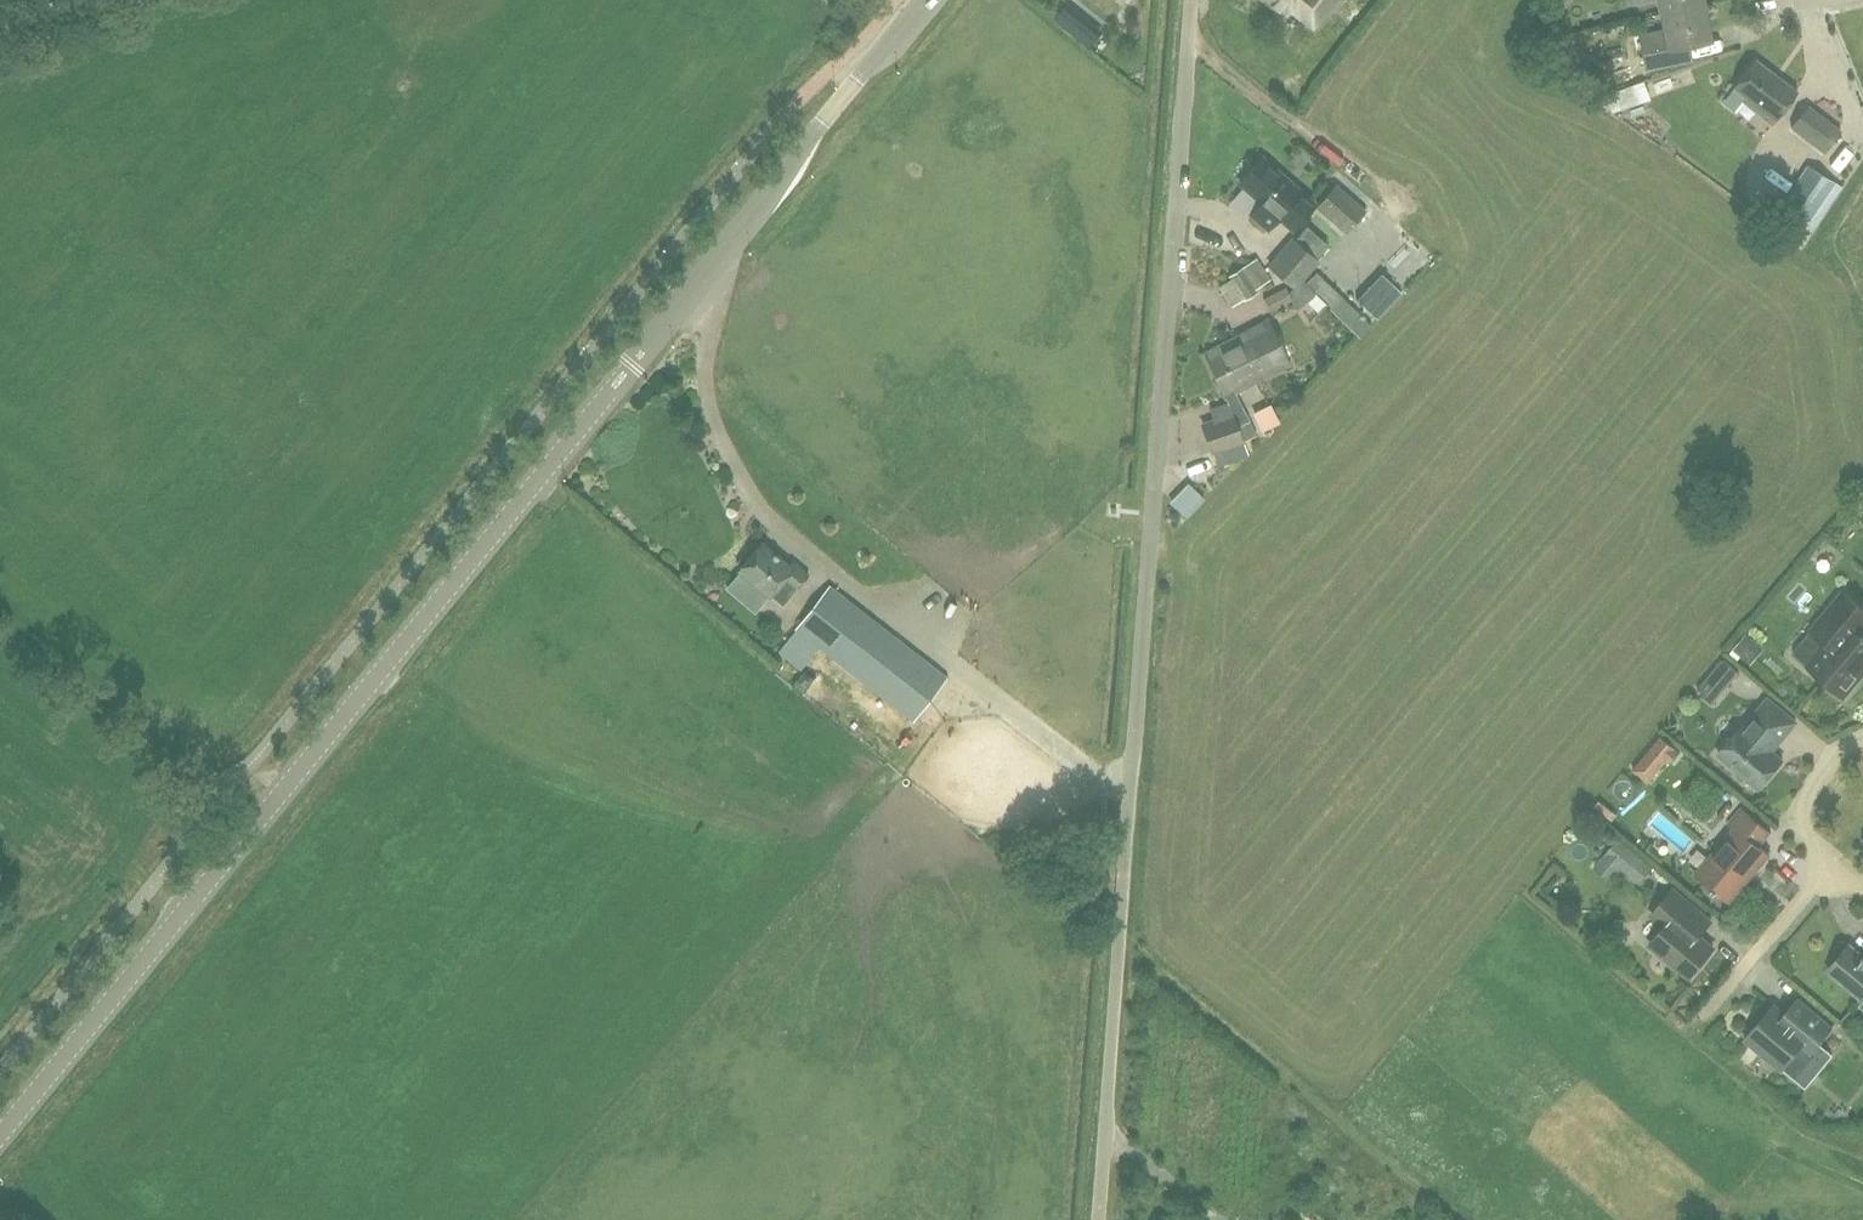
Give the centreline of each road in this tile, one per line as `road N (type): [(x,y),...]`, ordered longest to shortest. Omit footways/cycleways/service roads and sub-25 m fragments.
road 1 (tertiary): [(0,1129),(634,368),(928,0)]
road 2 (residential): [(1101,1219),(1194,0)]
road 3 (residential): [(1700,1028),(1833,869)]
road 4 (residential): [(1833,869),(1803,829),(1801,811),(1817,776),(1862,737)]

